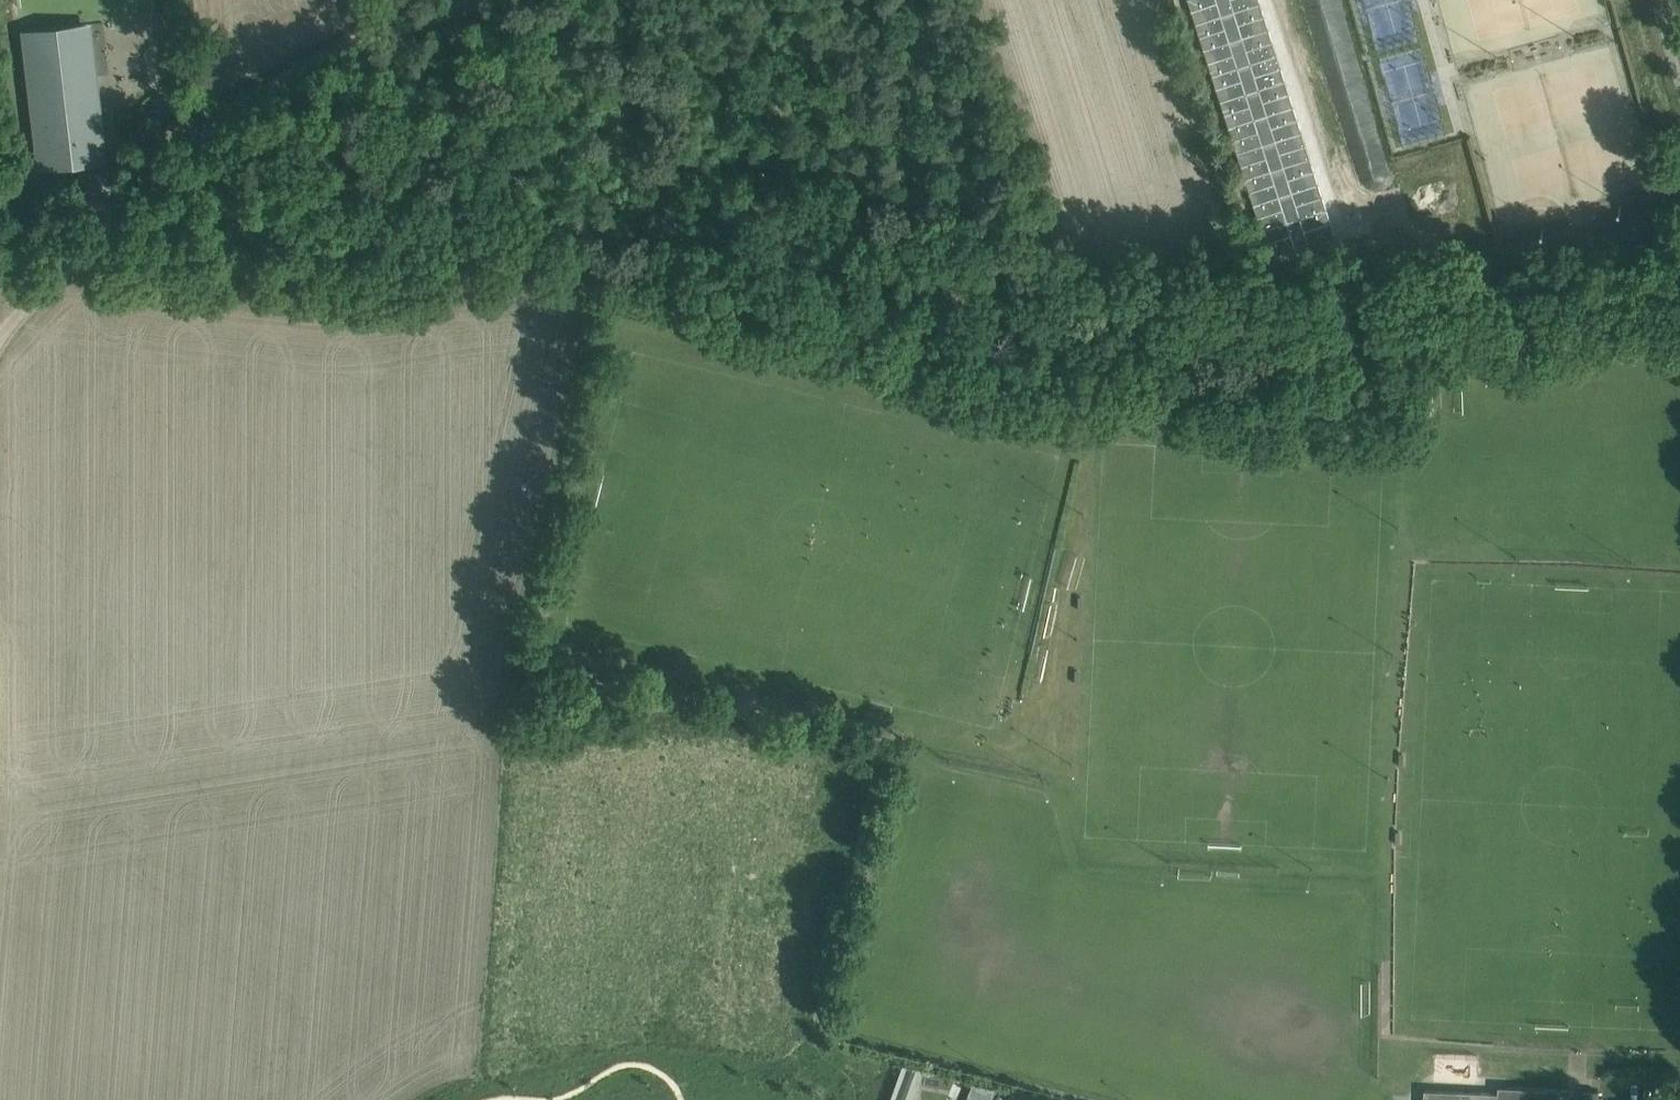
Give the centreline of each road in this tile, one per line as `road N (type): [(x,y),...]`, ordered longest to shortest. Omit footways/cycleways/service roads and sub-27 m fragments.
road 1 (track): [(456,0),(320,61),(192,147),(32,301)]

